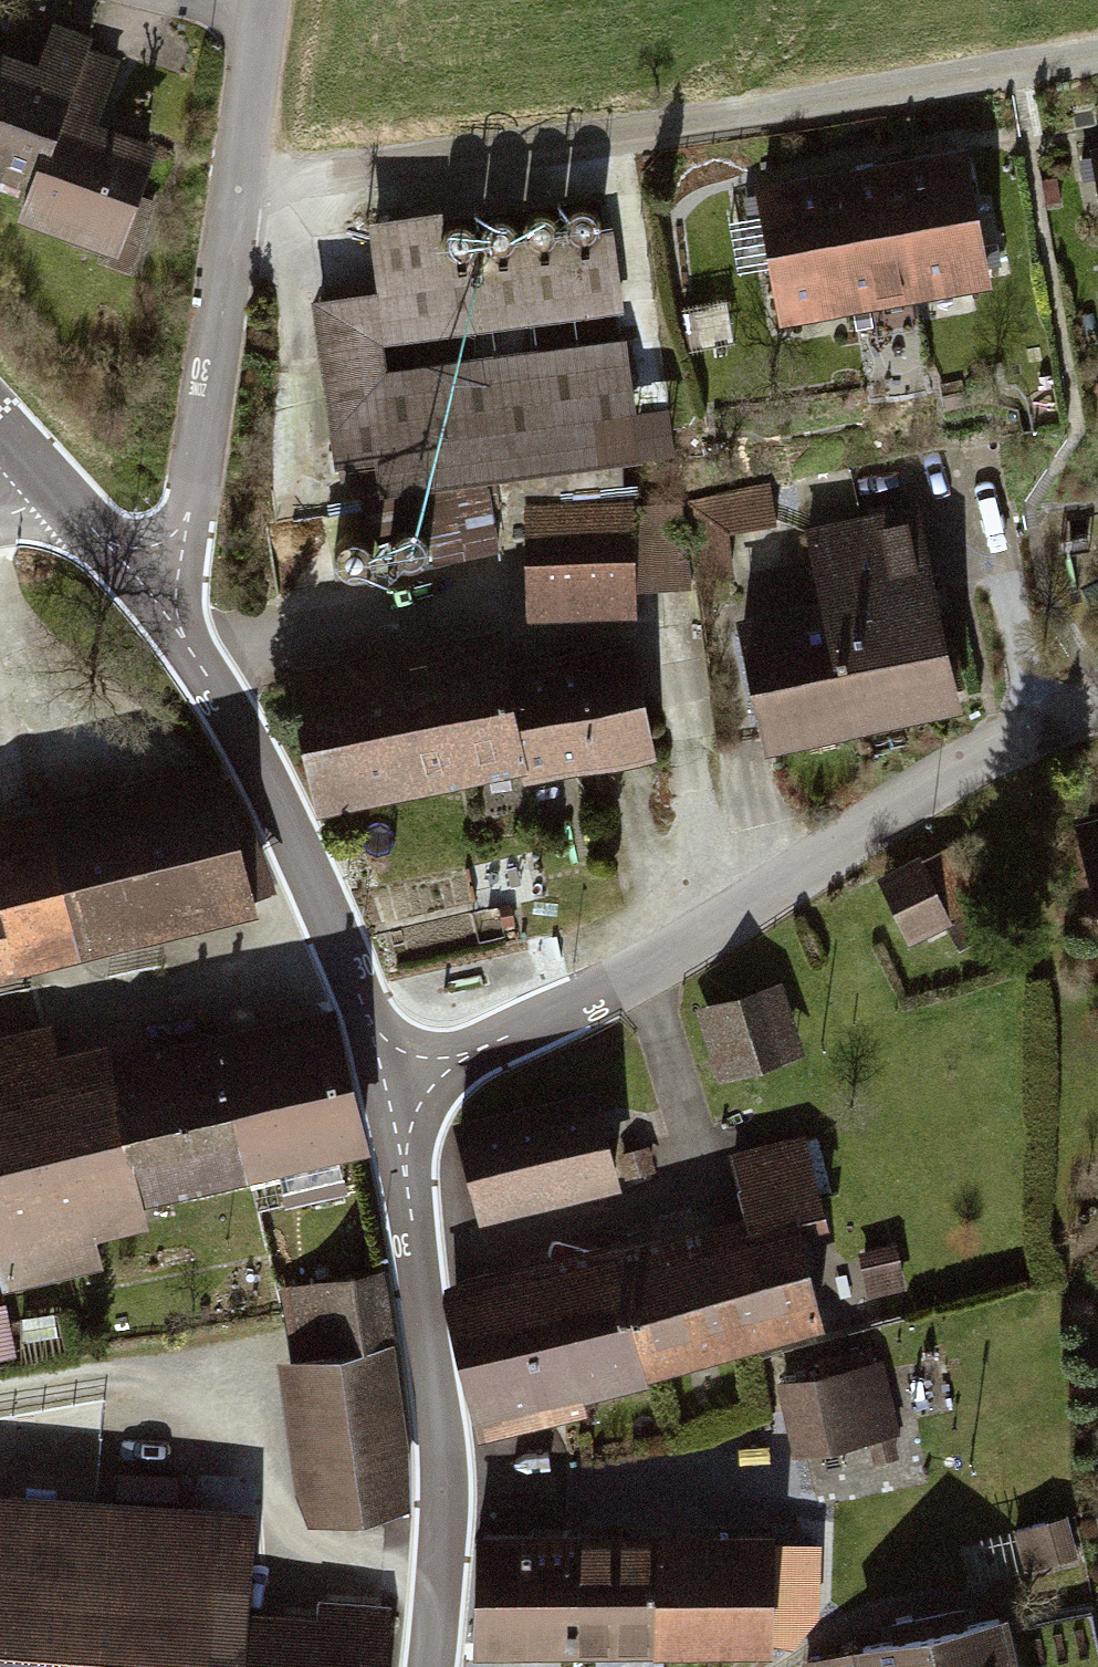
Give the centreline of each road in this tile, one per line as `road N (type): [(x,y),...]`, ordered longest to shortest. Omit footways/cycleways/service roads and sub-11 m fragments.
road 1 (track): [(247,192),(1097,53)]
road 2 (residential): [(404,1077),(674,959),(974,763),(1097,709)]
road 3 (residential): [(167,620),(198,515),(271,0)]
road 4 (residential): [(445,1543),(352,1552),(313,1537),(252,1442),(197,1395),(123,1380),(0,1398)]
road 5 (secondary): [(404,1077),(323,882),(167,620)]
road 6 (secondary): [(445,1543),(448,1439),(429,1210),(404,1077)]
road 7 (track): [(0,1013),(348,943)]
road 8 (secondary): [(167,620),(73,507)]
road 9 (secondary): [(431,1666),(445,1543)]

